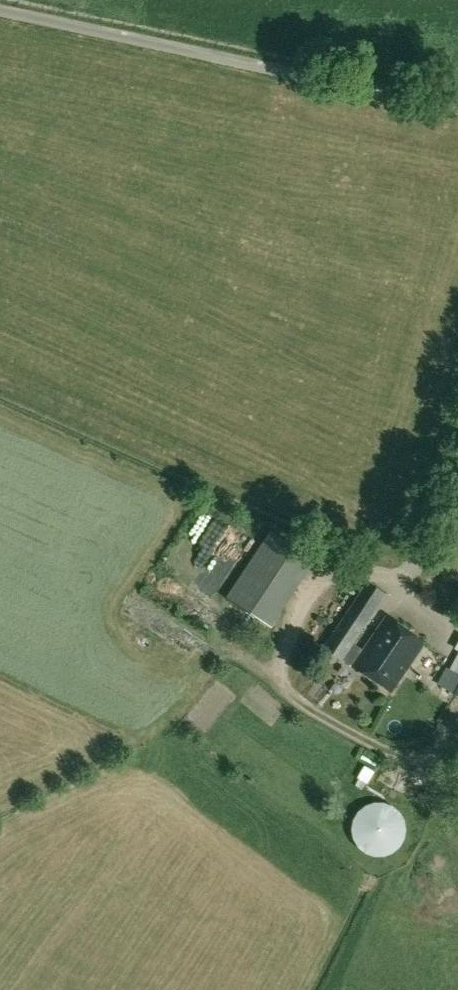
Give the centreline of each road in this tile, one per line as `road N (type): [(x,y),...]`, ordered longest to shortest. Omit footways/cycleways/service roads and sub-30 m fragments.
road 1 (unclassified): [(0,9),(457,105)]
road 2 (track): [(399,595),(357,570),(330,569),(283,634),(273,666),(278,683),(298,705),(421,772),(455,711)]
road 3 (unclassified): [(457,415),(399,595),(457,621)]

